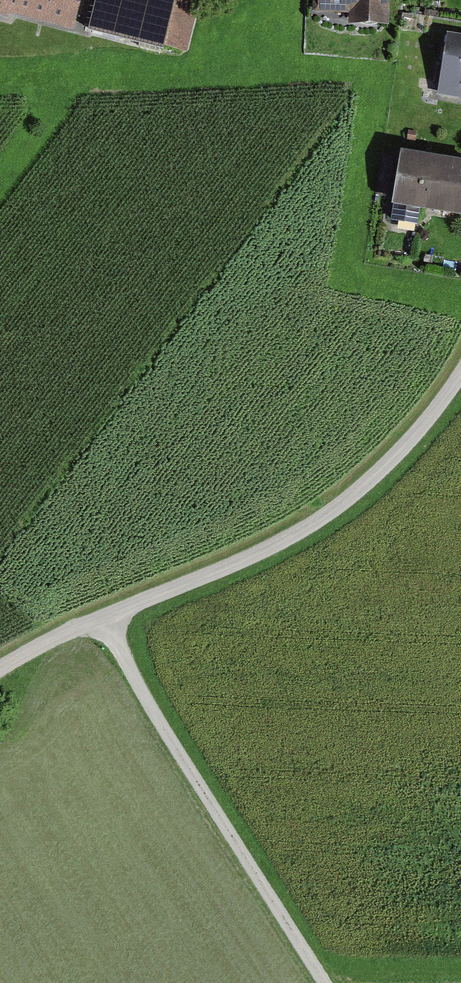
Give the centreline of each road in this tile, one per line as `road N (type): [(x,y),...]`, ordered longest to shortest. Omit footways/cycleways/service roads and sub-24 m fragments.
road 1 (unclassified): [(0,670),(311,530),(361,491),(436,412),(460,372)]
road 2 (track): [(326,982),(119,660),(100,618)]

